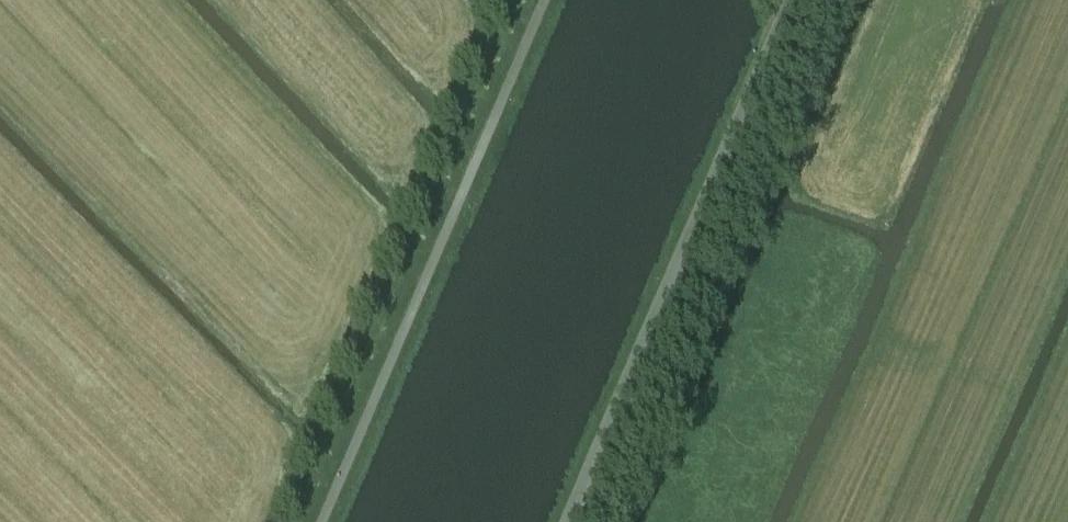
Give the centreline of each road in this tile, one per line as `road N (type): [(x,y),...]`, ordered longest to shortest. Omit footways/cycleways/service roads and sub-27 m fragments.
road 1 (unclassified): [(571,521),(793,0)]

